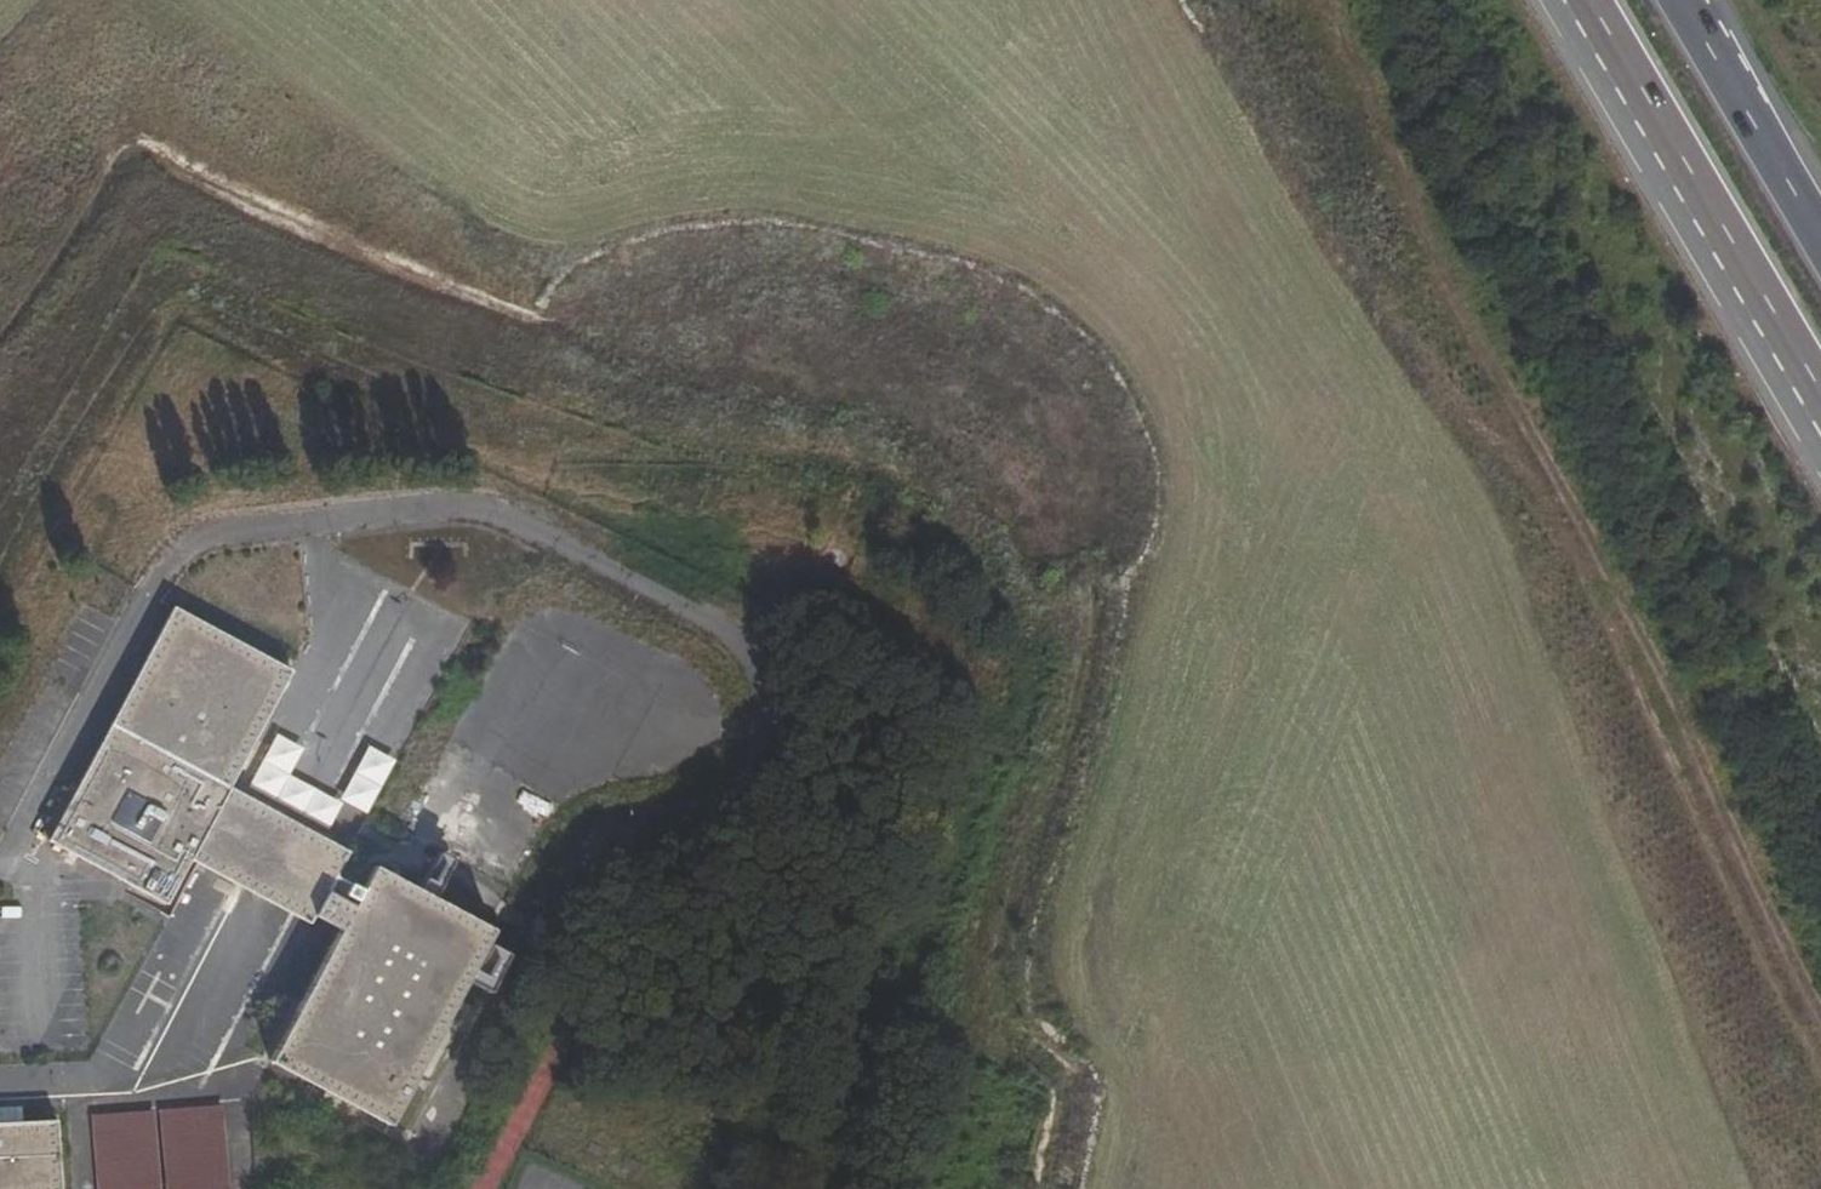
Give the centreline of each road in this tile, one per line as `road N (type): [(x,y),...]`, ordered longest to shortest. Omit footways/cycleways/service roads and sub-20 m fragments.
road 1 (track): [(1333,0),(1395,155),(1530,433),(1820,1001)]
road 2 (trunk): [(1581,0),(1820,402)]
road 3 (trunk): [(1820,237),(1681,0)]

